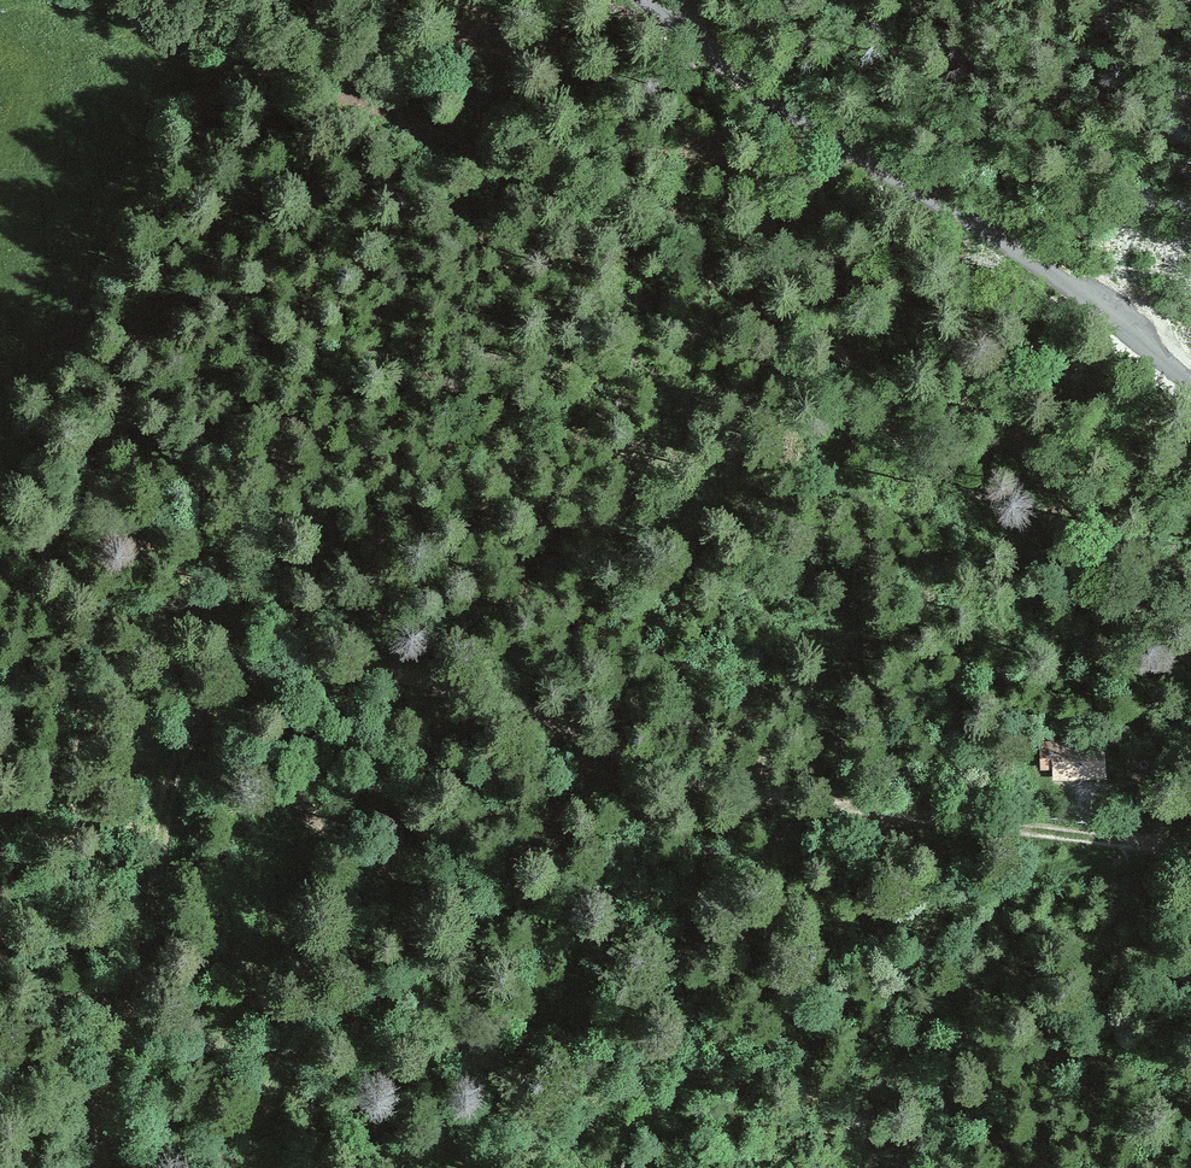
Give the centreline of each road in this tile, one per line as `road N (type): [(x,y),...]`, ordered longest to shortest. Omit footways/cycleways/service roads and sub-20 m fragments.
road 1 (track): [(1190,864),(707,783),(547,725),(380,682),(254,676),(185,747),(113,1068),(113,1167)]
road 2 (track): [(1190,646),(1122,581),(950,486),(748,310),(481,133),(245,82)]
road 3 (track): [(595,1167),(551,1128),(515,1051),(772,929),(991,881),(1100,848)]
road 4 (unclassified): [(647,0),(759,89),(892,178),(1066,279),(1190,383)]
road 5 (track): [(0,419),(54,257),(94,179),(148,132),(245,82)]

